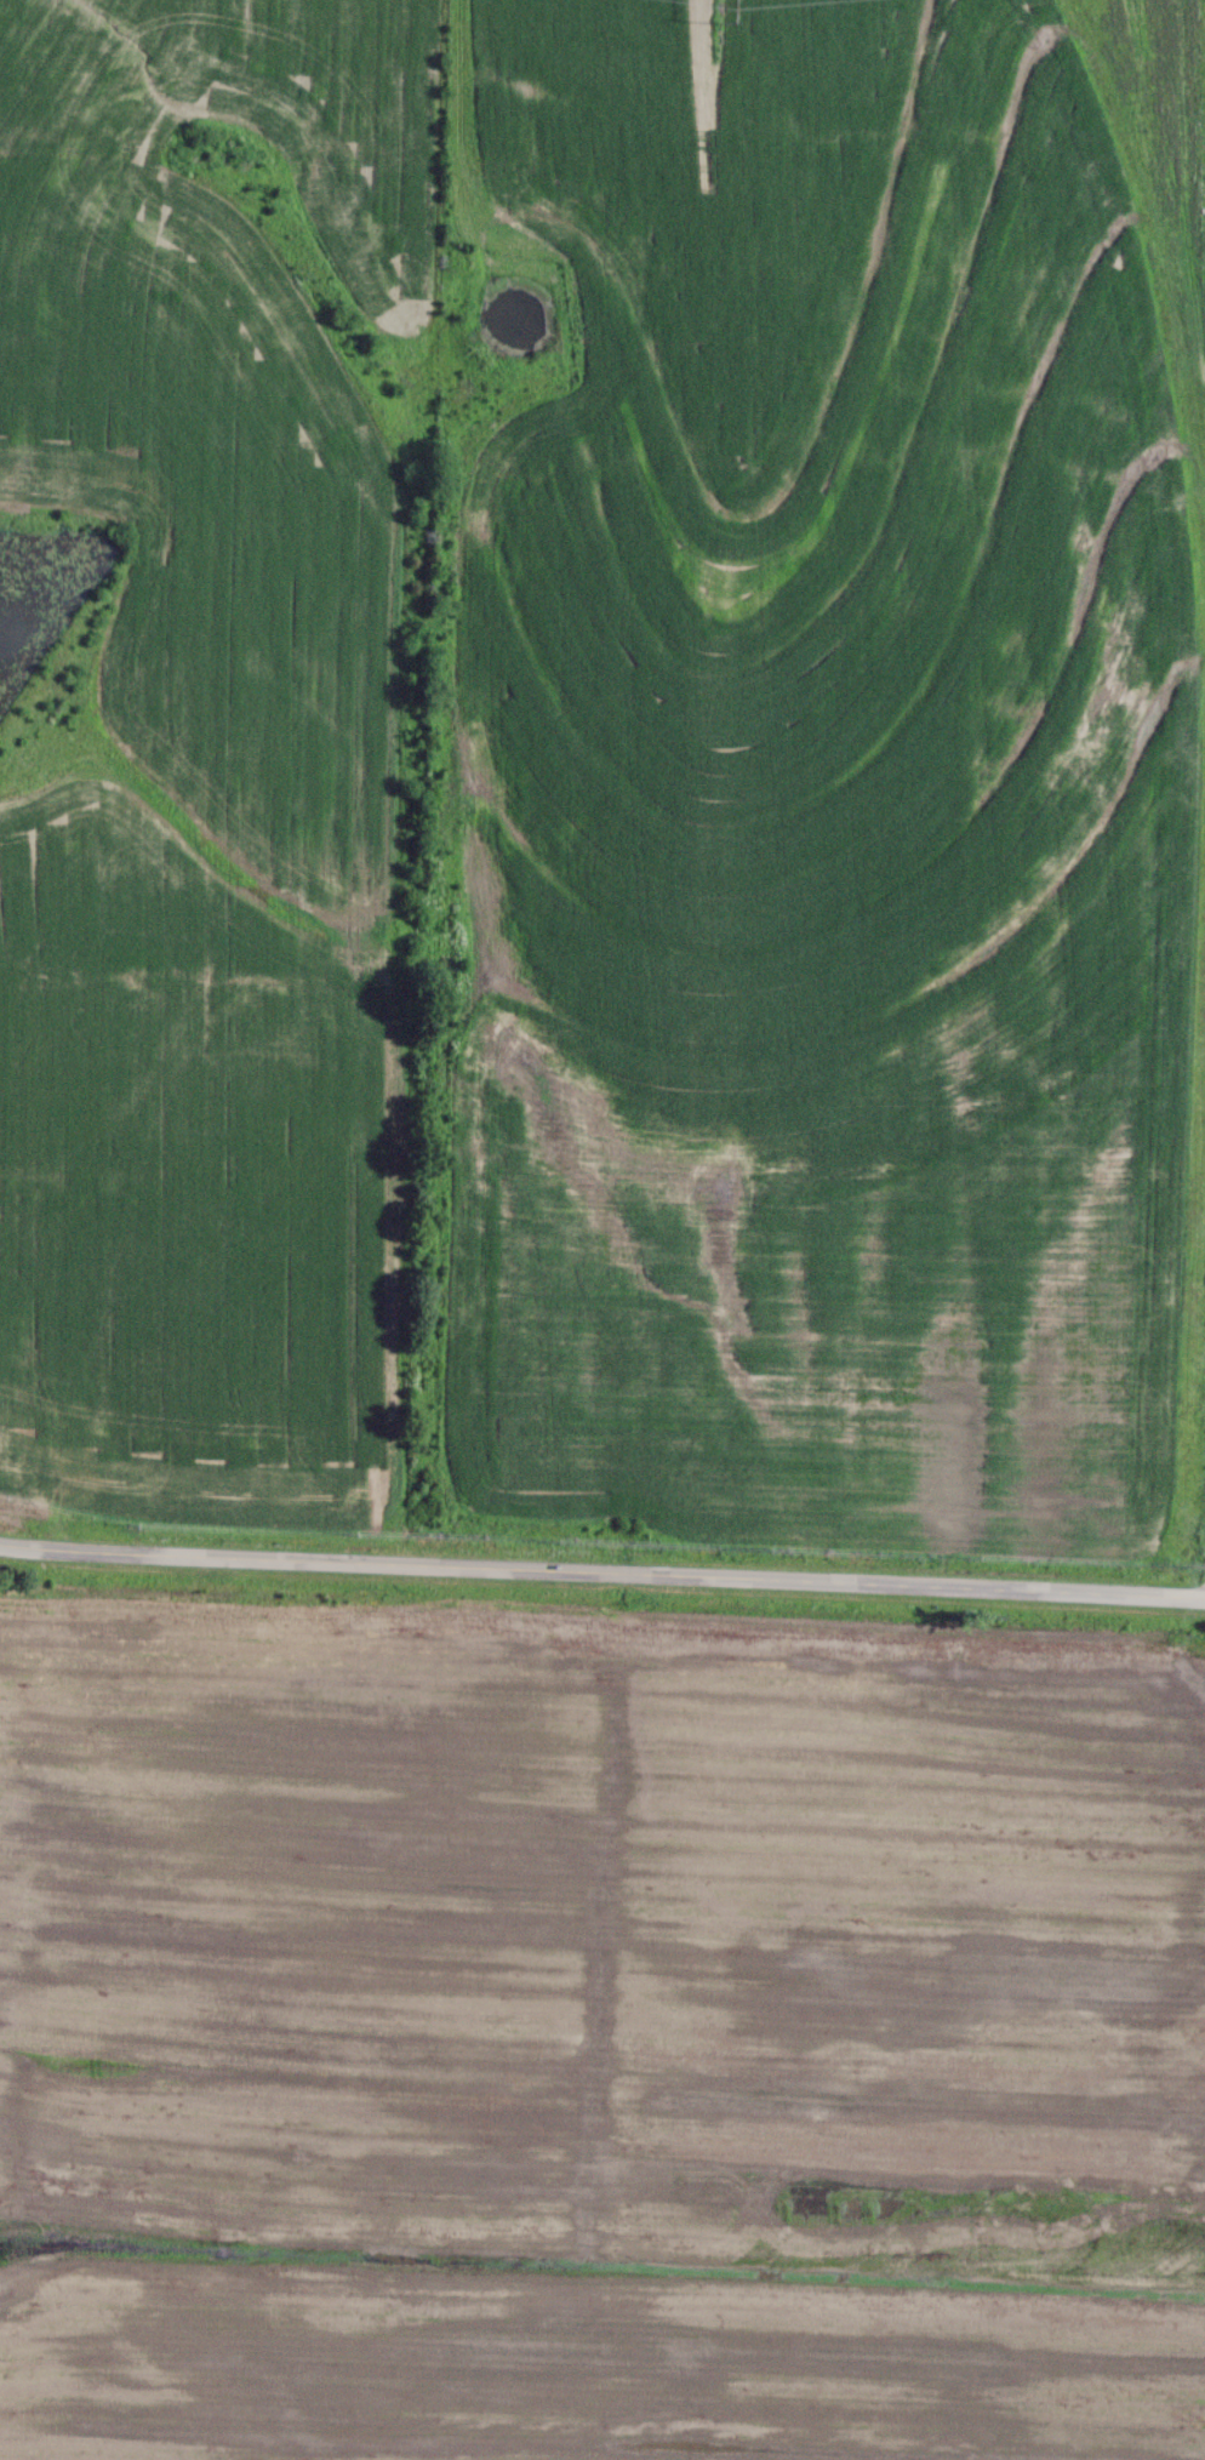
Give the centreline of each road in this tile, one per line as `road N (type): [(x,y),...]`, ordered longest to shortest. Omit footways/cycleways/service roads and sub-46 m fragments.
road 1 (tertiary): [(1204,1602),(105,1562),(0,1543)]

